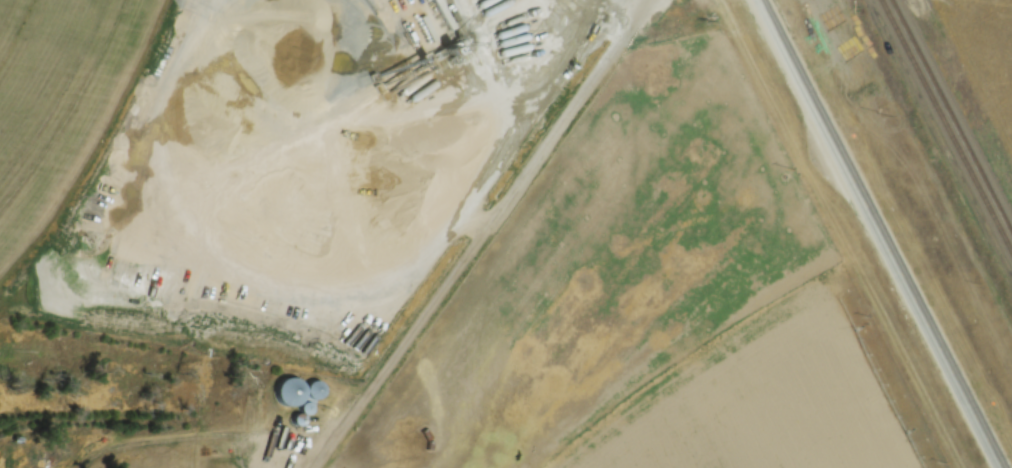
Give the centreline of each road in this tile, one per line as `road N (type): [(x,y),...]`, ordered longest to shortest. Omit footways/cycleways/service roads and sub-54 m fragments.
road 1 (primary): [(1006,467),(764,0)]

